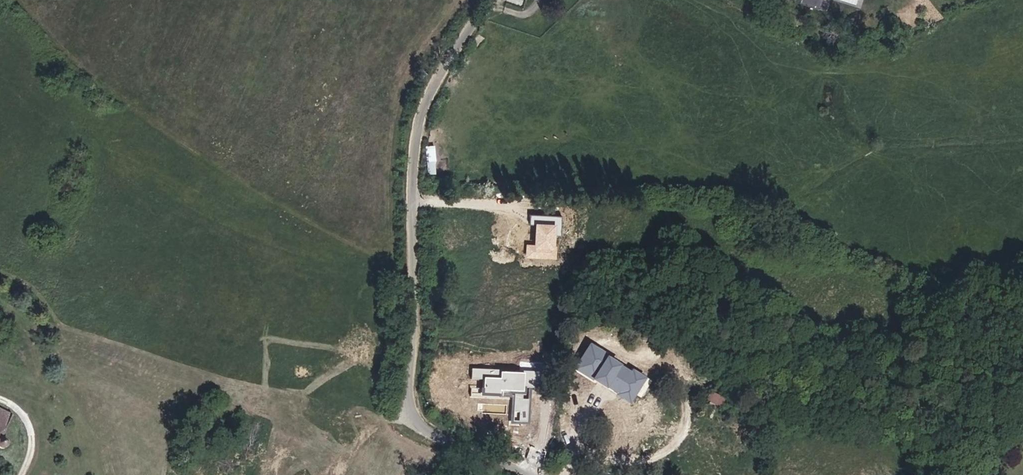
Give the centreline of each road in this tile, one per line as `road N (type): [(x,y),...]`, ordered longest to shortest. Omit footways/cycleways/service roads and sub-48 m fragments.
road 1 (unclassified): [(492,0),(427,105),(415,140),(421,350),(407,408),(419,430),(536,474)]

